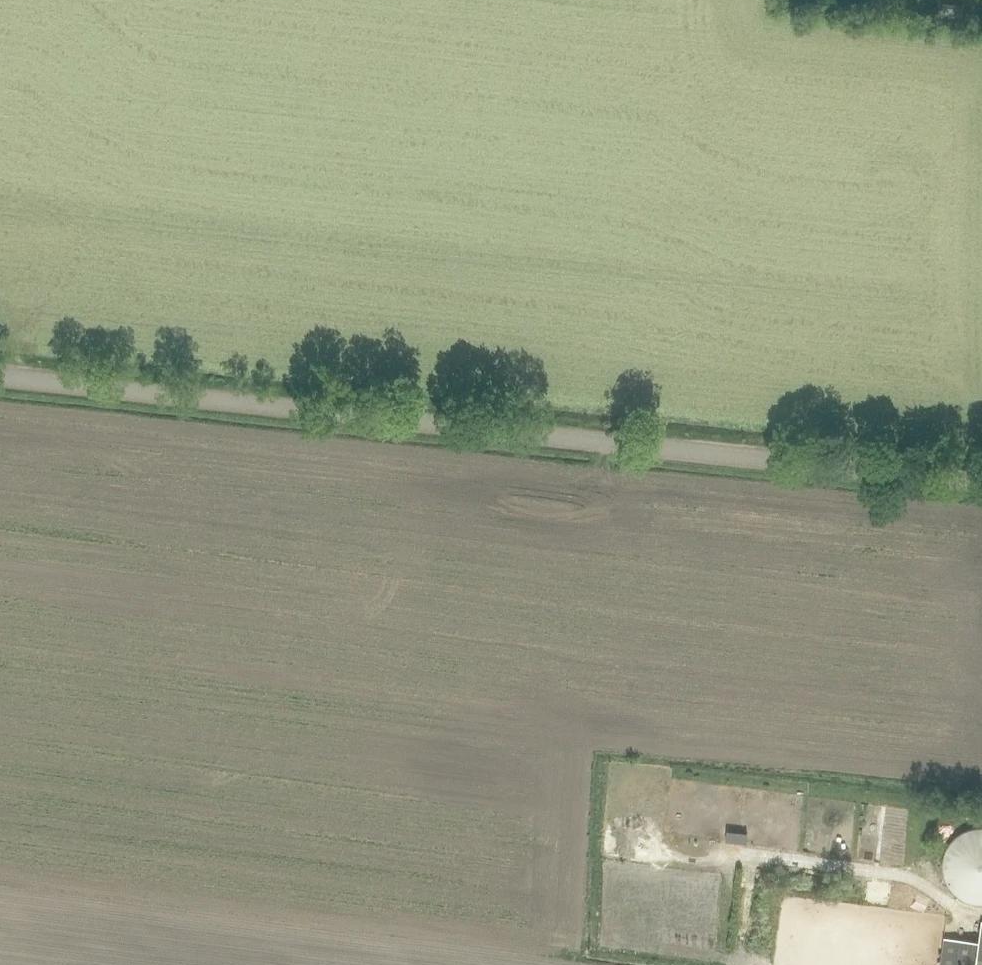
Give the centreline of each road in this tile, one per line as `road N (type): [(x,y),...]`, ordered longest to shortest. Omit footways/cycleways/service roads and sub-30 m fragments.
road 1 (tertiary): [(981,481),(0,377)]

